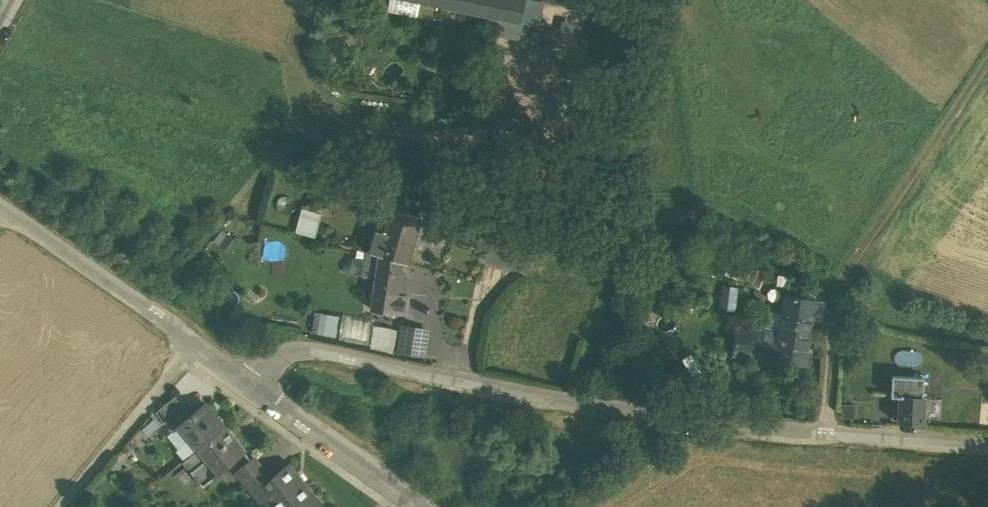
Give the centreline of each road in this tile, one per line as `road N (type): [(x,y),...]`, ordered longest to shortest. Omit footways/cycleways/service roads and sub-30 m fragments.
road 1 (tertiary): [(987,449),(697,421),(324,352),(285,353),(265,366),(252,388)]
road 2 (track): [(987,66),(851,272)]
road 3 (tertiary): [(73,258),(252,388)]
road 4 (tertiary): [(252,388),(419,506)]
road 5 (track): [(827,433),(840,286),(851,272)]

